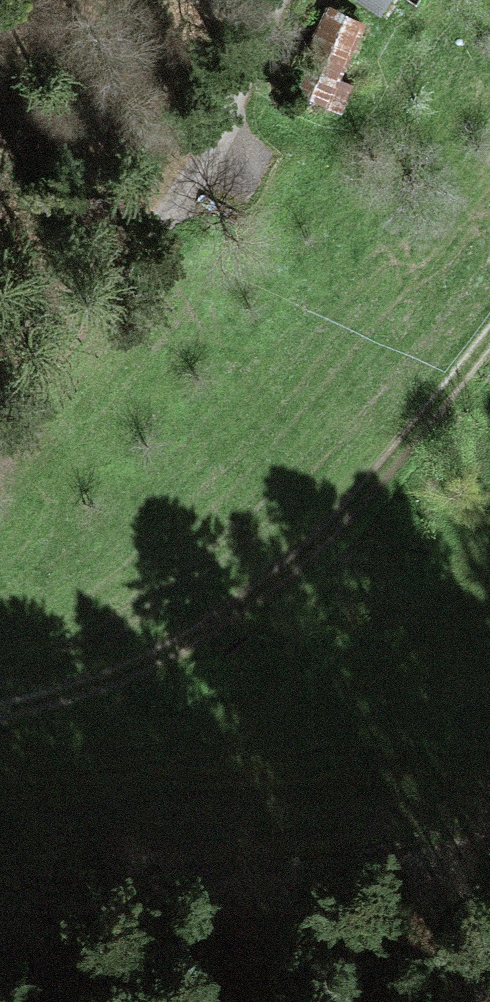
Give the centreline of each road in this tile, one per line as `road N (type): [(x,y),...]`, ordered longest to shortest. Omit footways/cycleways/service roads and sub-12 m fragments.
road 1 (track): [(489,337),(379,476),(274,579),(89,690),(0,713)]
road 2 (track): [(0,901),(302,870),(489,826)]
road 3 (track): [(0,398),(150,228),(231,102)]

